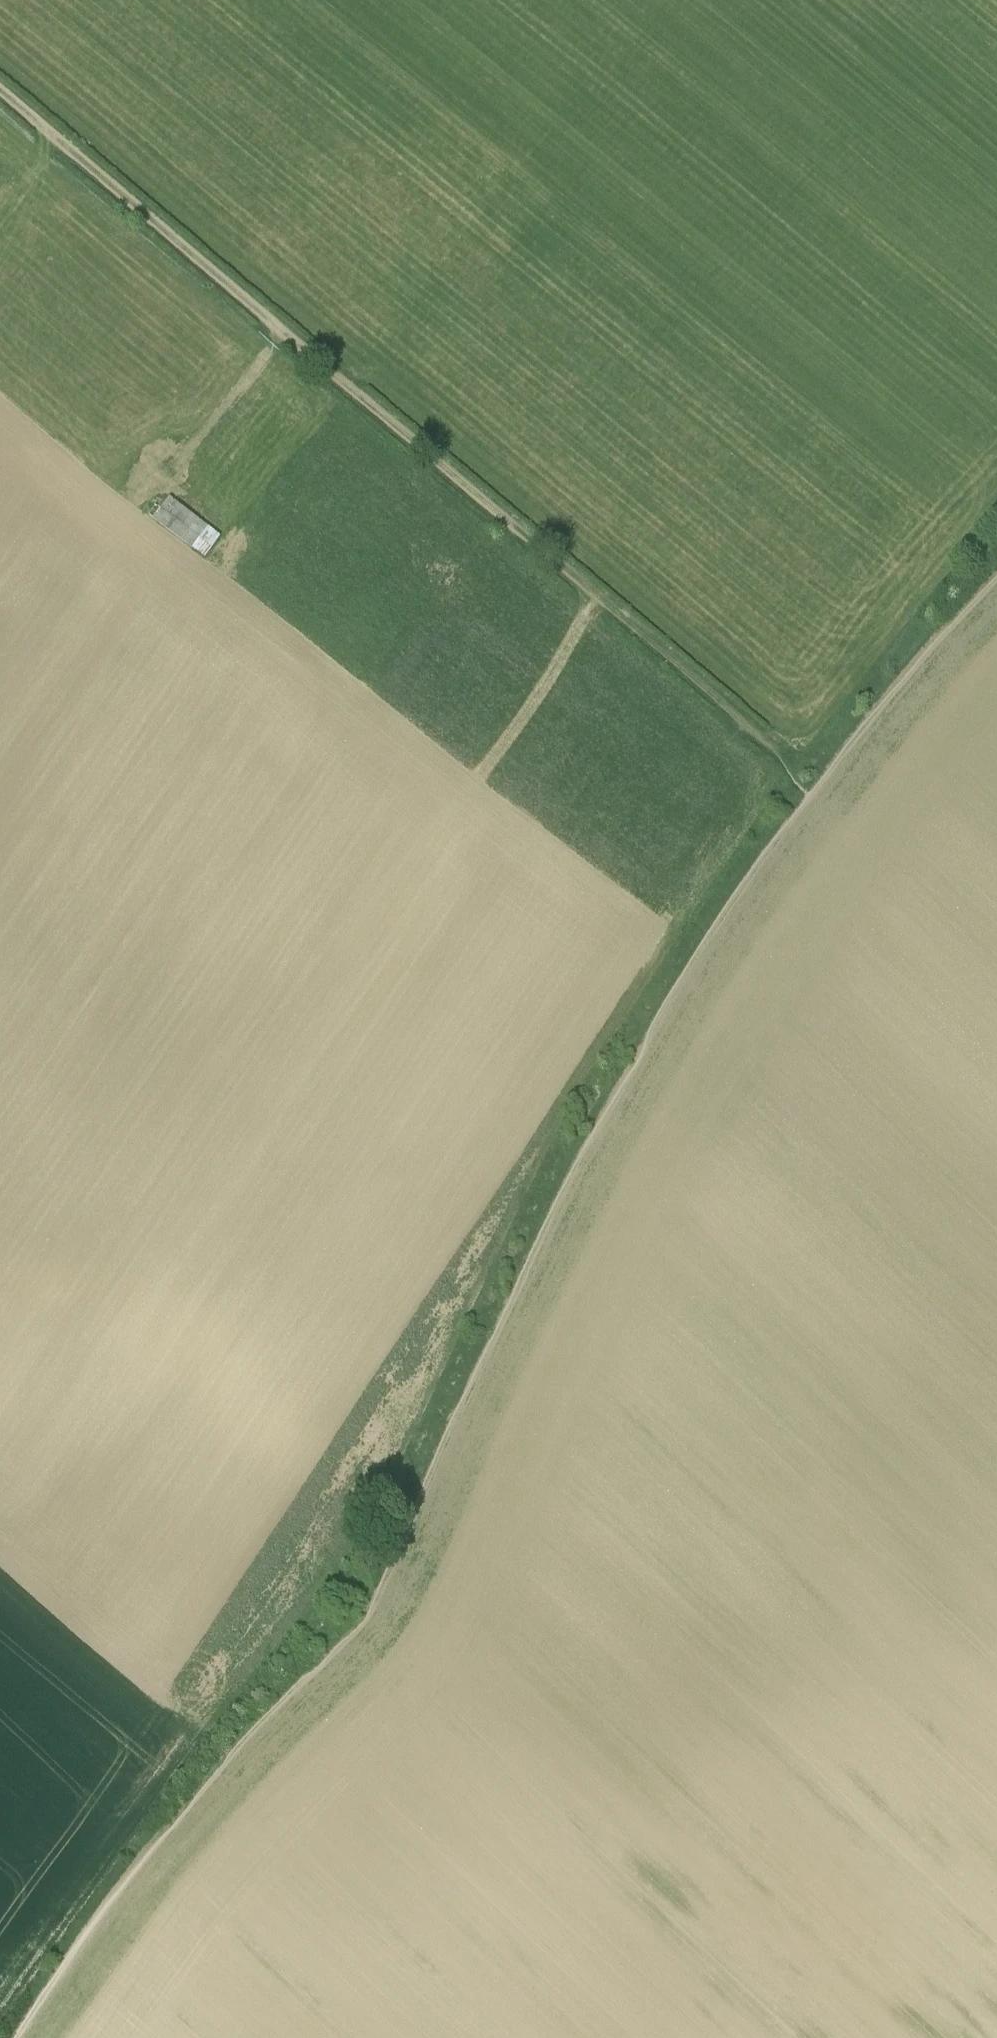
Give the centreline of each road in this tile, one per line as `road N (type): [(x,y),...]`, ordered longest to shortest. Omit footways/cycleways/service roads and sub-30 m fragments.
road 1 (track): [(805,781),(684,667),(293,342)]
road 2 (unclassified): [(293,342),(0,91)]

